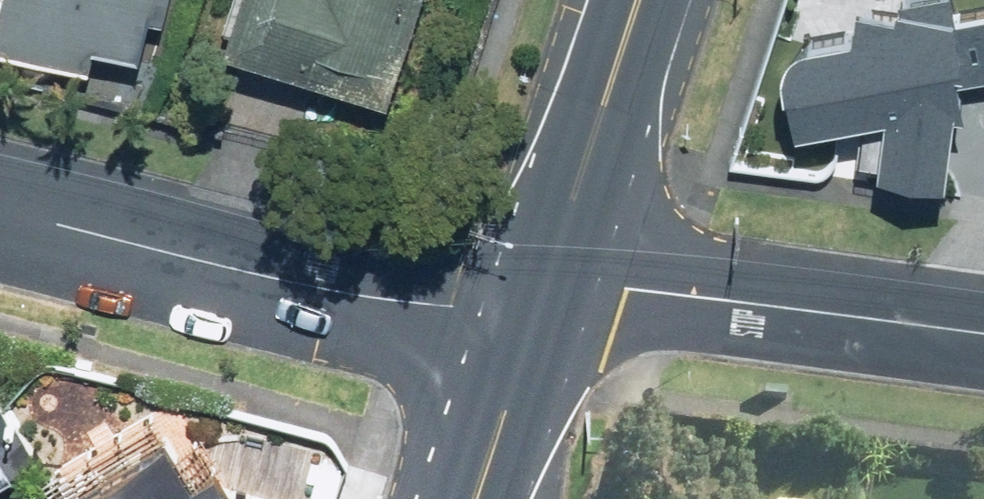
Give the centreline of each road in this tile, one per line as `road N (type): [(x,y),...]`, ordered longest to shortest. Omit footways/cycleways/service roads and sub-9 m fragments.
road 1 (tertiary): [(546,298),(385,302),(0,206)]
road 2 (residential): [(983,335),(626,287),(546,298)]
road 3 (secondary): [(642,0),(546,298)]
road 4 (secondary): [(546,298),(480,498)]

